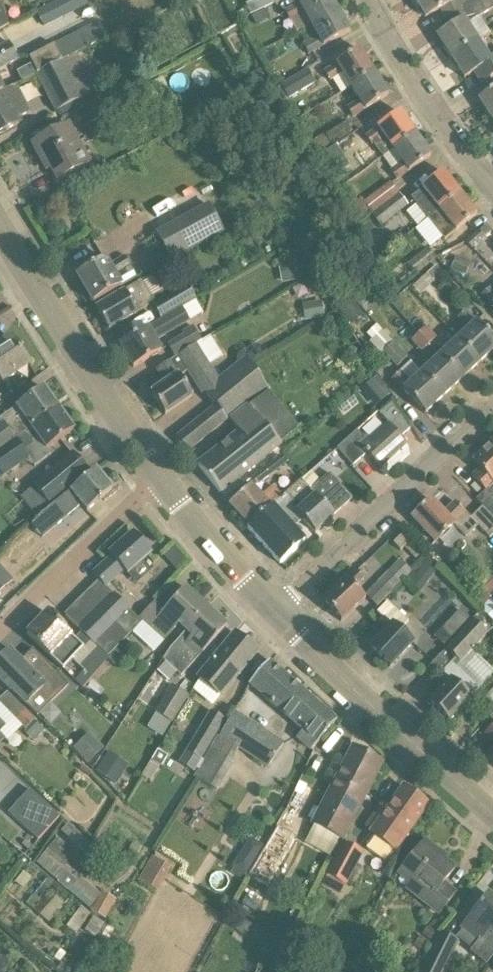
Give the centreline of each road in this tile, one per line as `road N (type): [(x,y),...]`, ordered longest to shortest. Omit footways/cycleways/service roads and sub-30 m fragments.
road 1 (secondary): [(161,478),(0,225)]
road 2 (residential): [(274,613),(492,409)]
road 3 (secondary): [(492,813),(274,613)]
road 4 (residential): [(492,187),(447,136),(368,0)]
road 5 (residential): [(0,629),(161,478)]
road 6 (secondary): [(274,613),(161,478)]

